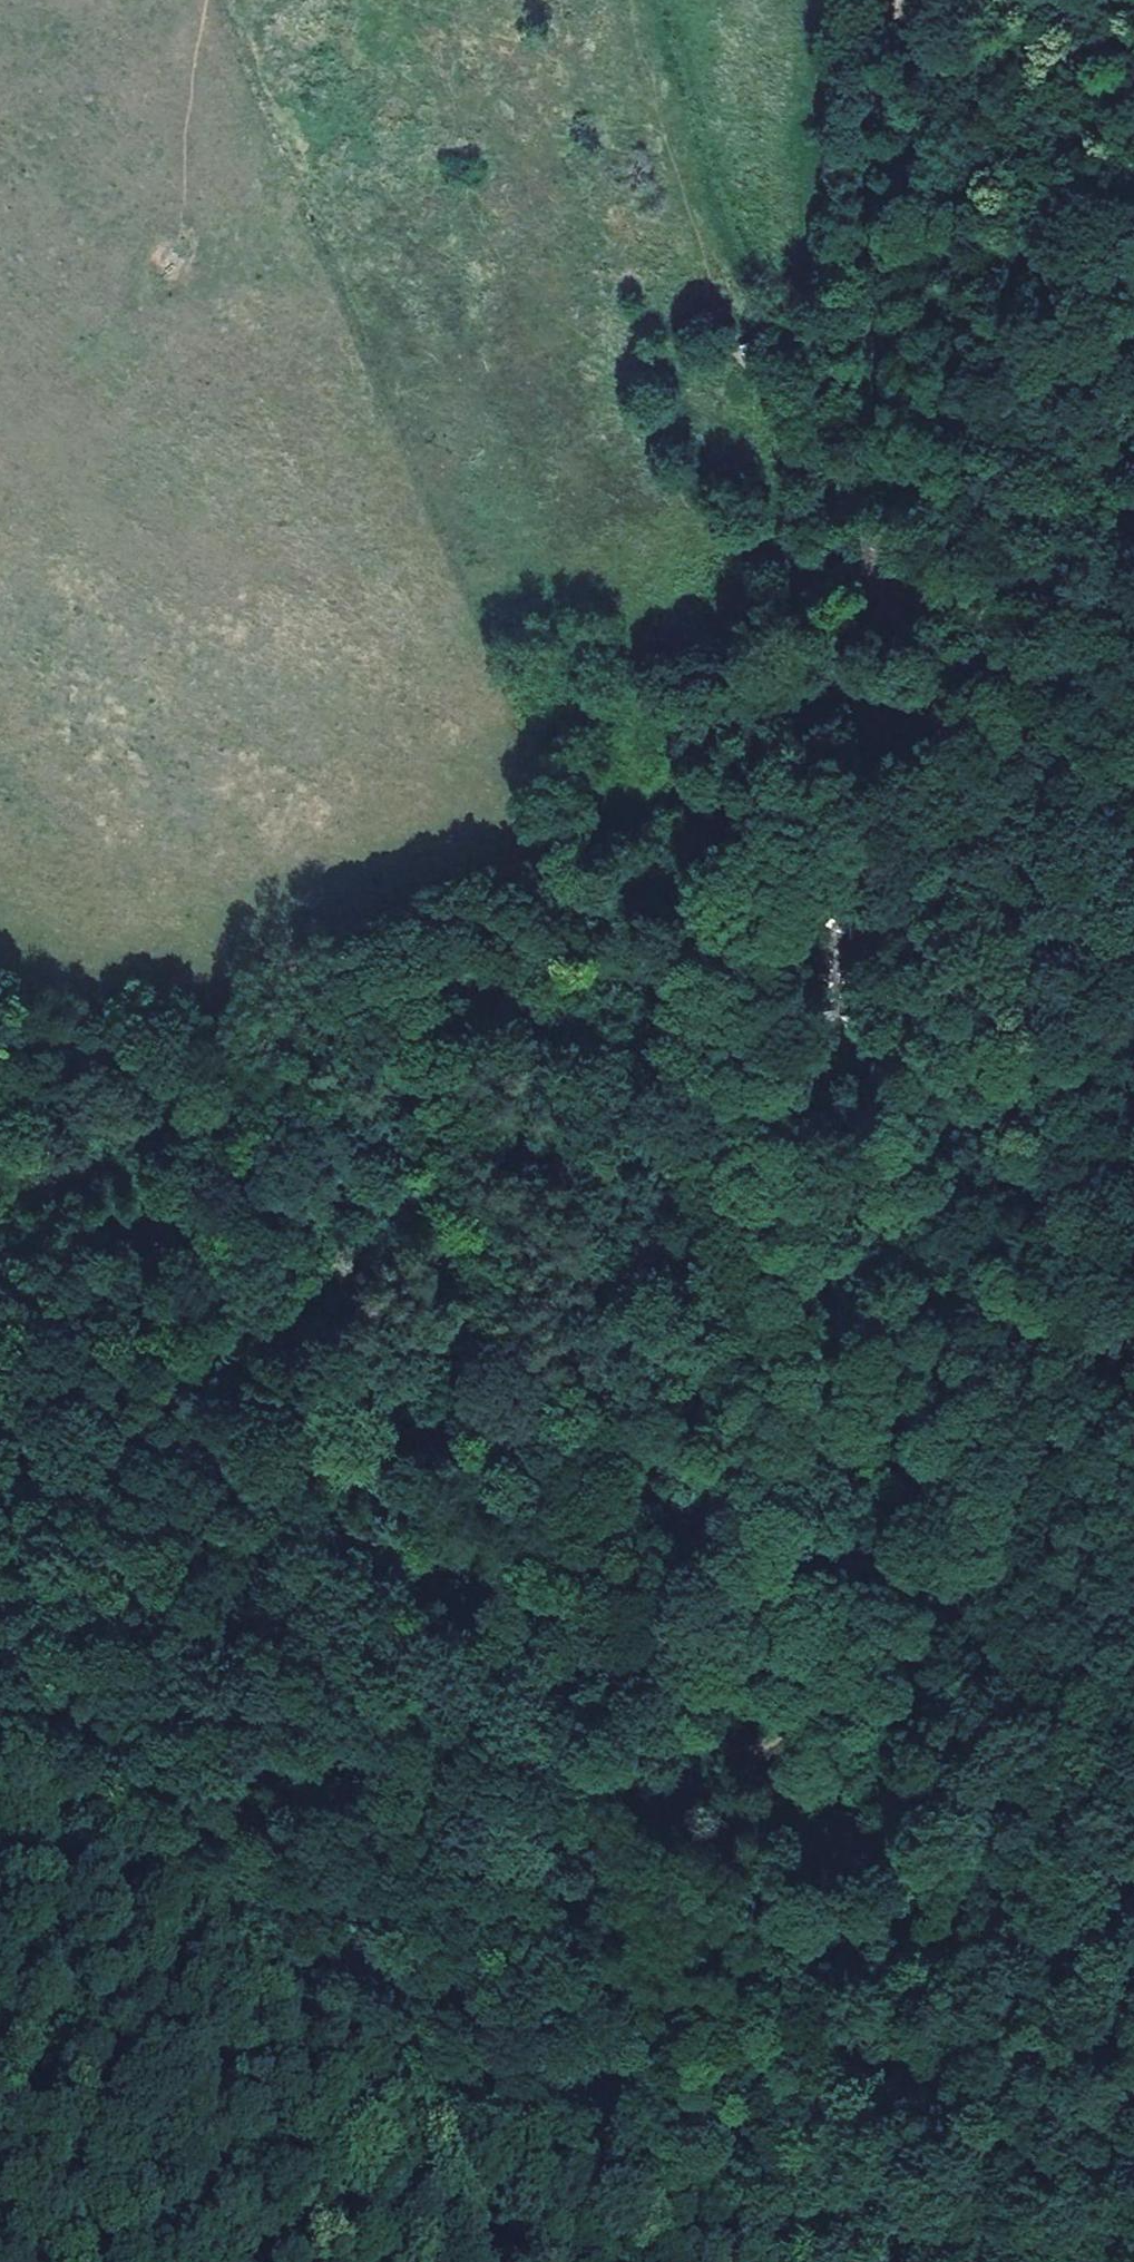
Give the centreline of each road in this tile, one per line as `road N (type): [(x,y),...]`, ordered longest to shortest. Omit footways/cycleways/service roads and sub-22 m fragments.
road 1 (track): [(862,1691),(895,1204),(922,1032),(917,739),(863,430),(861,252),(899,0)]
road 2 (track): [(862,1691),(854,1912),(822,2083),(759,2261)]

